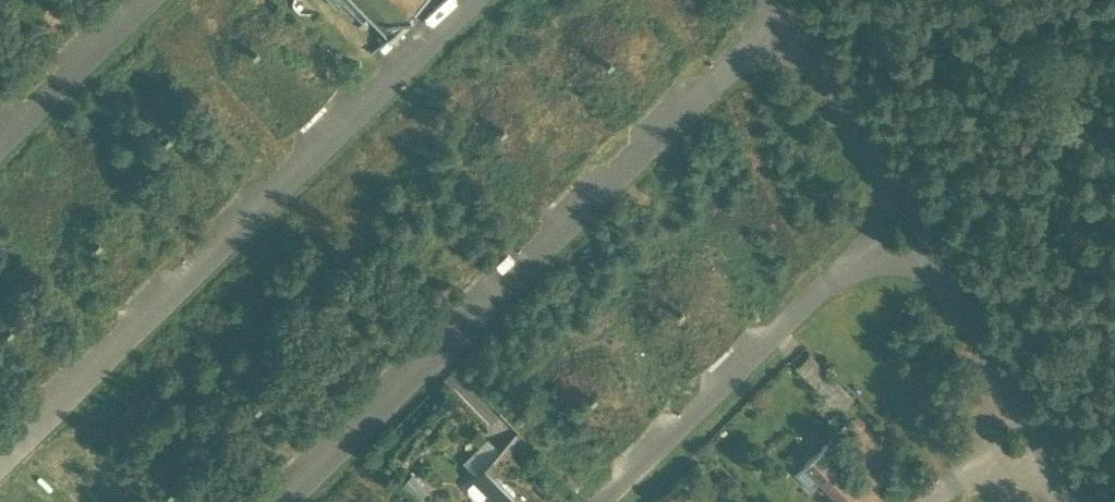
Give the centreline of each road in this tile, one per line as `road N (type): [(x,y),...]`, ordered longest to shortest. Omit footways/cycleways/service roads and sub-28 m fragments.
road 1 (unclassified): [(790,8),(284,501)]
road 2 (unclassified): [(467,0),(0,460)]
road 3 (unclassified): [(910,204),(604,501)]
road 4 (unclassified): [(910,204),(1028,412)]
road 5 (unclassified): [(790,8),(910,204)]
road 6 (unclassified): [(144,0),(0,143)]
road 7 (unclassified): [(1028,412),(935,501)]

